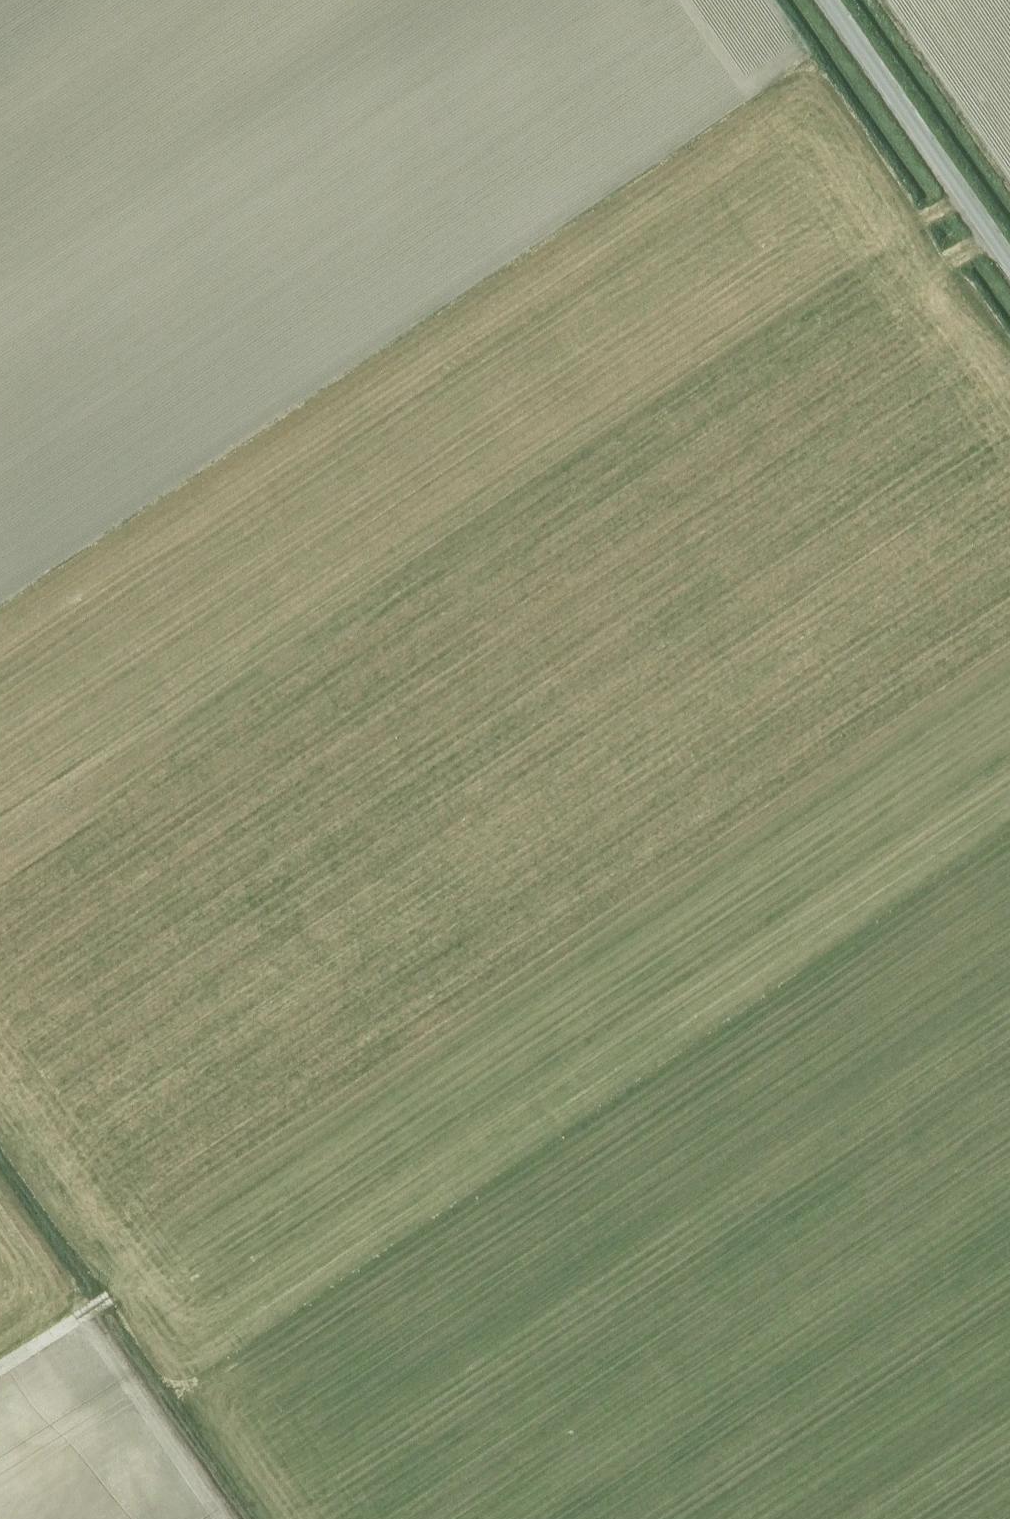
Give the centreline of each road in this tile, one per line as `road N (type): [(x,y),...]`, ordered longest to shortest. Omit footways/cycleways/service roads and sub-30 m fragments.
road 1 (unclassified): [(1009,264),(826,0)]

